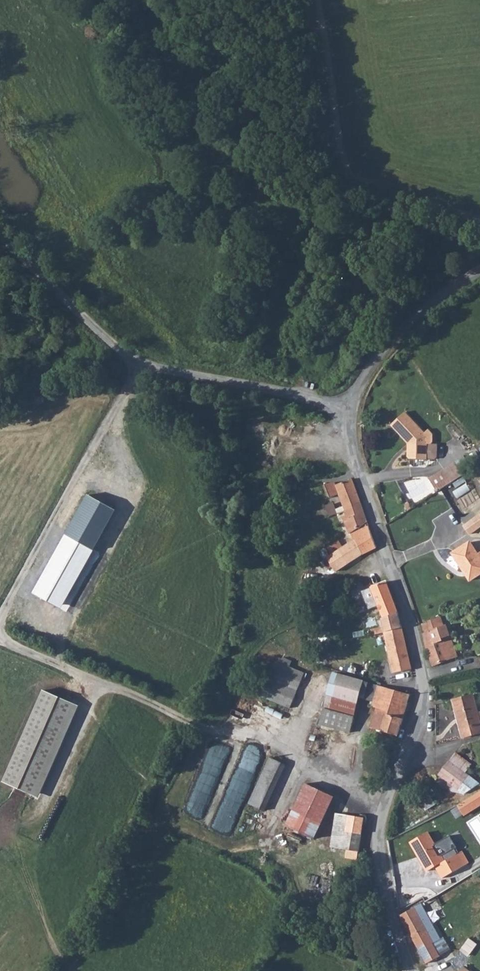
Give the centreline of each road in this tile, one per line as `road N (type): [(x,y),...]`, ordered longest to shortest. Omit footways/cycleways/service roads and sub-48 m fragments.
road 1 (unclassified): [(411,970),(377,859),(379,823),(417,717),(419,660),(357,470),(352,411)]
road 2 (unclassified): [(0,234),(138,362),(352,411)]
road 3 (track): [(0,637),(0,619),(138,362)]
road 4 (track): [(0,637),(271,748)]
road 5 (unclassified): [(352,411),(360,384),(416,316),(479,272)]

